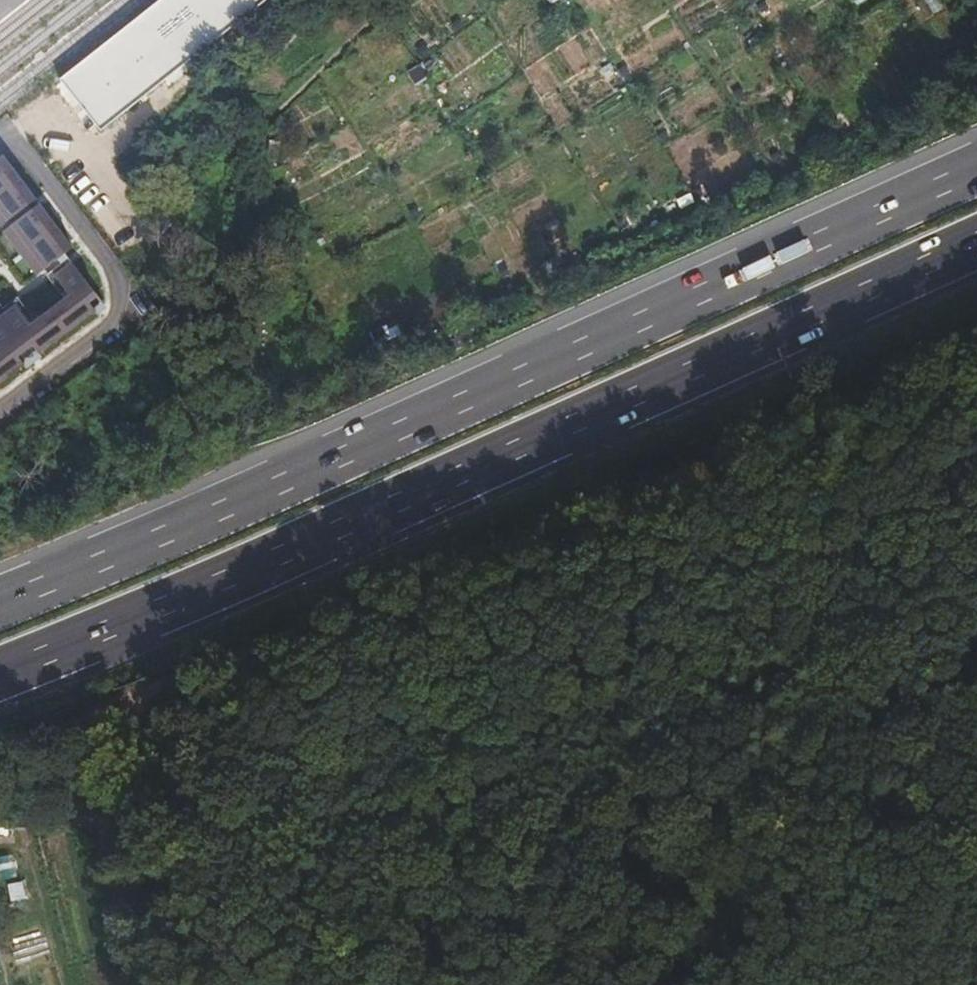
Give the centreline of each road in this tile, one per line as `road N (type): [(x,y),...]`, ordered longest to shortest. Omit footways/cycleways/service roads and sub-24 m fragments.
road 1 (motorway): [(976,173),(413,429),(0,597)]
road 2 (motorway): [(0,667),(435,486),(976,243)]
road 3 (track): [(0,760),(976,339)]
road 4 (track): [(0,812),(316,839),(569,812),(805,816),(976,847)]
road 5 (track): [(244,119),(277,108),(392,0)]

